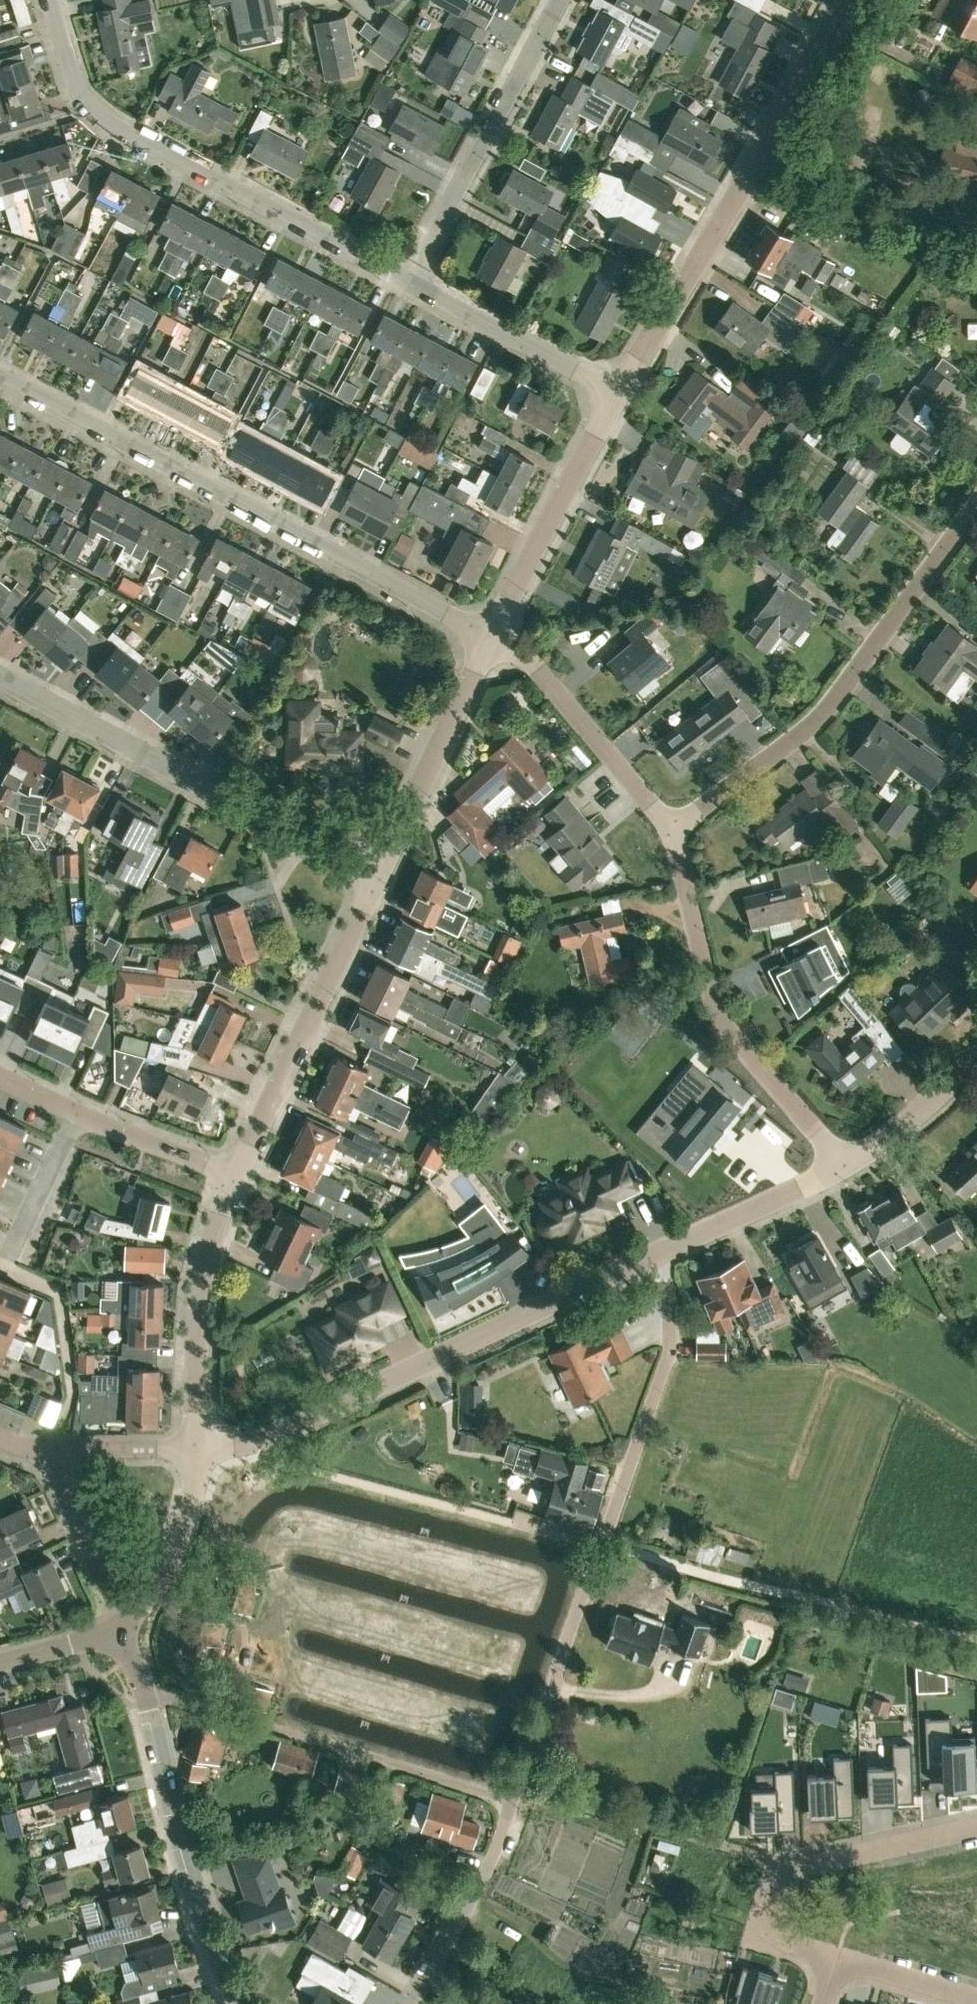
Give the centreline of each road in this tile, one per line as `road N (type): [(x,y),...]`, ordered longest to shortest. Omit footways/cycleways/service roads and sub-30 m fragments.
road 1 (residential): [(409,2003),(471,1911),(668,1360),(666,1250)]
road 2 (residential): [(489,631),(0,375)]
road 3 (residential): [(199,1447),(243,1443),(666,1250)]
road 4 (residential): [(409,281),(113,124),(87,103),(70,72),(49,0)]
road 5 (residential): [(620,389),(843,0)]
road 6 (residential): [(670,831),(791,747),(976,526)]
road 7 (residential): [(376,878),(0,677)]
road 8 (residential): [(240,2003),(200,1913),(147,1697),(117,1636)]
road 9 (residential): [(840,1169),(724,1028),(670,831)]
road 10 (residential): [(841,1958),(777,1927),(771,1904),(780,1879),(802,1861),(976,1821)]
road 11 (residential): [(233,1173),(376,878)]
road 12 (residential): [(409,281),(566,0)]
road 13 (residential): [(199,1447),(200,1315),(233,1173)]
road 14 (residential): [(489,631),(620,389)]
road 15 (residential): [(376,878),(489,631)]
road 16 (residential): [(670,831),(545,677),(489,631)]
road 17 (residential): [(620,389),(409,281)]
road 18 (residential): [(117,1636),(167,1573),(188,1516),(199,1447)]
road 19 (residential): [(666,1250),(840,1169)]
road 20 (residential): [(840,1169),(900,1130),(976,1055)]
road 21 (residential): [(76,1112),(1,1267)]
road 22 (residential): [(233,1173),(76,1112)]
road 23 (residential): [(55,1447),(199,1447)]
road 24 (residential): [(976,1999),(841,1958)]
road 25 (residential): [(102,1566),(61,1483),(55,1447)]
road 26 (residential): [(117,1636),(0,1667)]

